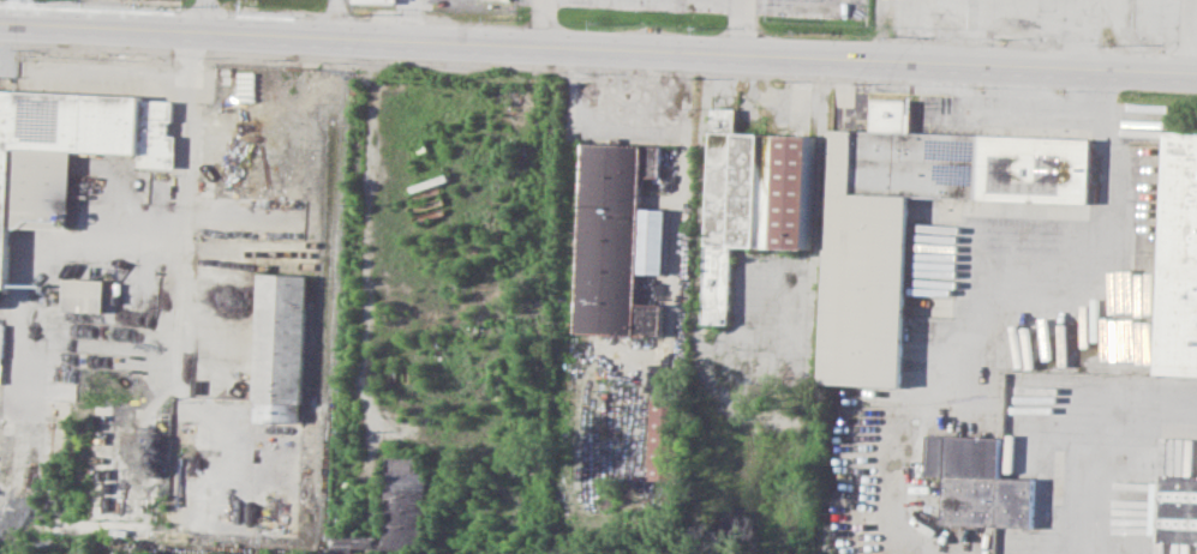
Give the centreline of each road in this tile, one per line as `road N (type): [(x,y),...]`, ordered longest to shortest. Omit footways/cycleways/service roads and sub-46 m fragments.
road 1 (tertiary): [(0,24),(1196,77)]

